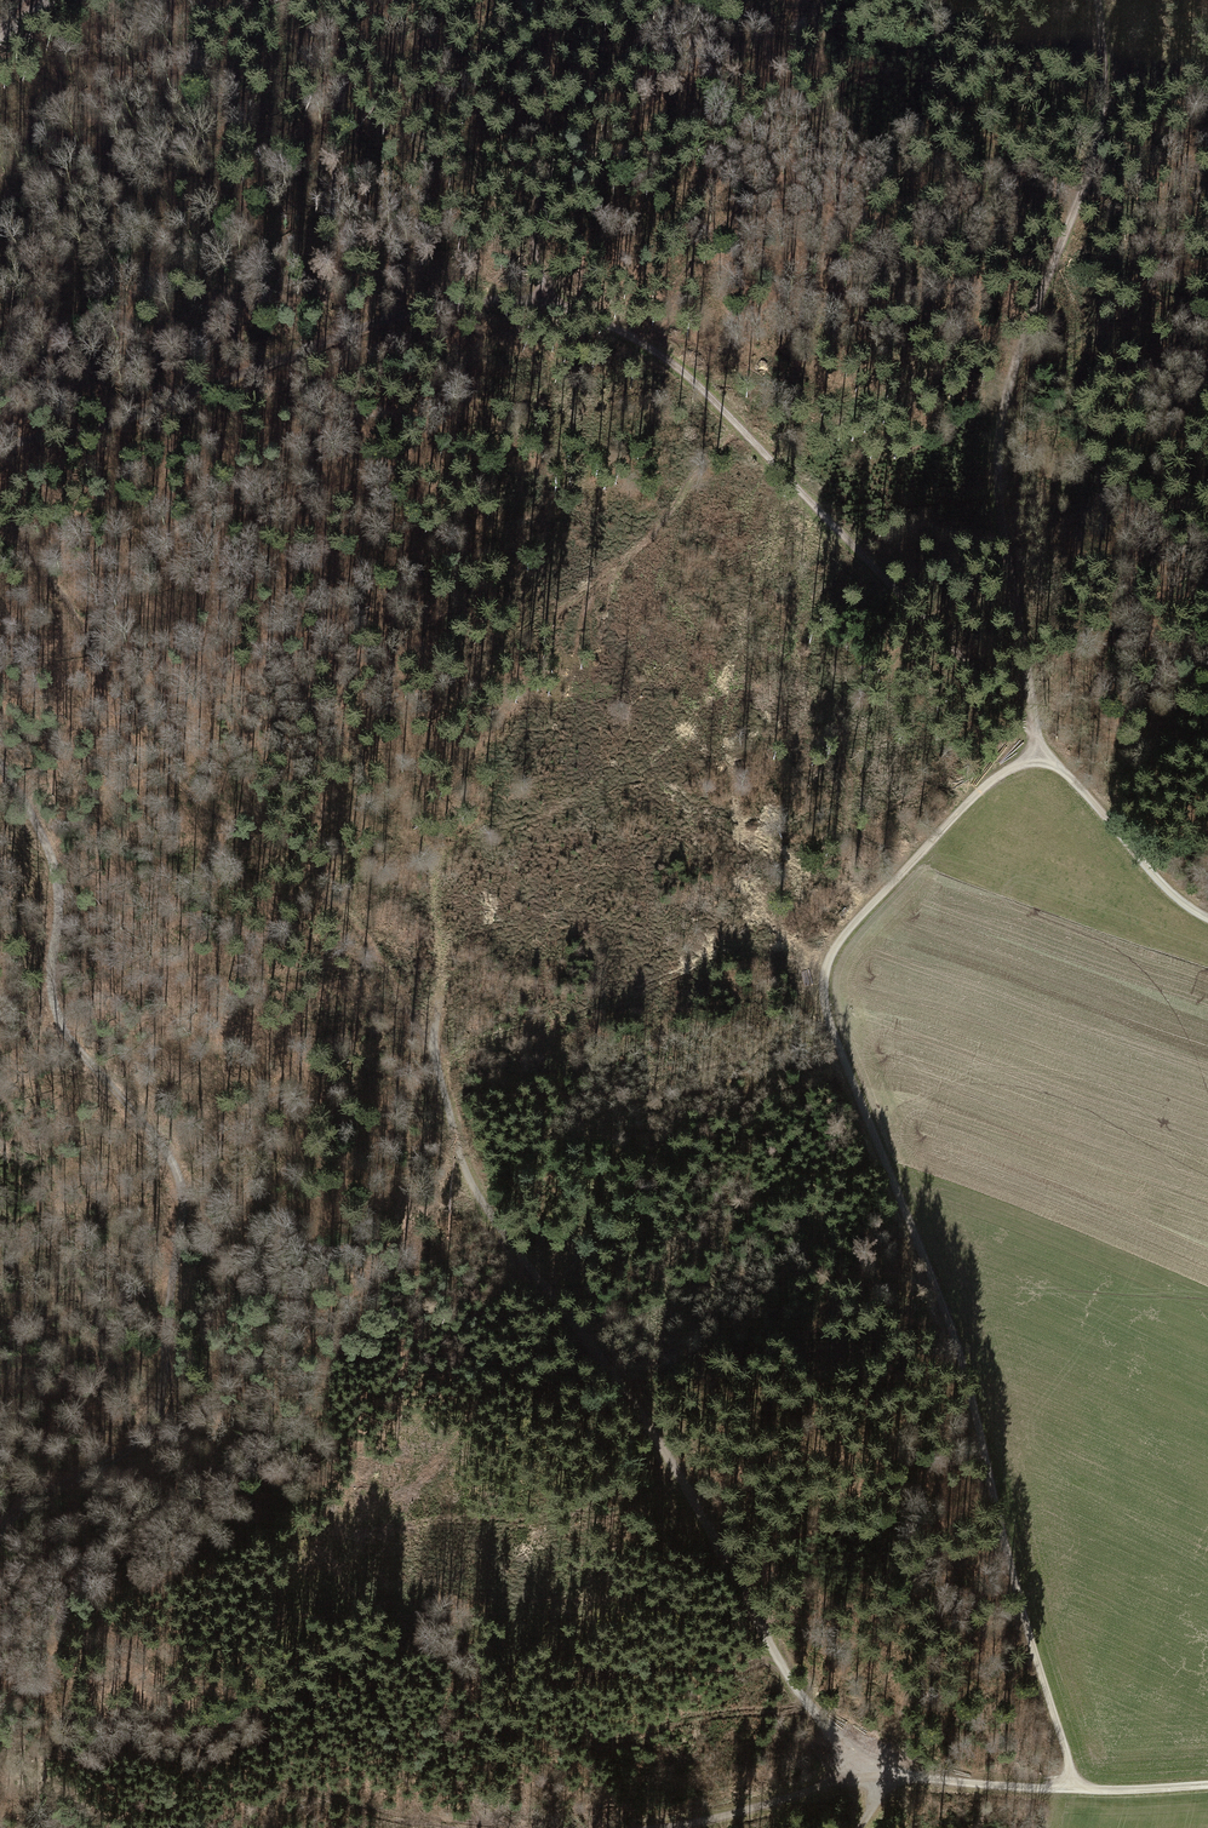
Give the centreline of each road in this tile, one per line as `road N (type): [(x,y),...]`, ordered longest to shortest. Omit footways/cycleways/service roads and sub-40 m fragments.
road 1 (track): [(885,1775),(857,1756),(785,1671),(684,1481),(478,1194),(442,1079),(424,1065),(366,936),(290,867),(198,805),(162,761),(111,642),(0,510)]
road 2 (track): [(1040,752),(705,392),(640,336),(567,309),(495,296),(413,310),(191,397),(0,450)]
road 3 (track): [(1040,752),(977,790),(906,869),(829,957),(824,999),(958,1349),(1070,1789)]
road 4 (track): [(0,769),(49,847),(59,900),(49,967),(57,1015),(82,1059),(176,1169),(180,1220),(159,1411),(113,1463),(20,1510),(0,1534)]
road 5 (track): [(1100,0),(1105,91),(1093,160),(1005,411),(999,492),(1040,752)]
road 6 (track): [(567,309),(545,260),(540,218),(553,159),(581,102),(698,0)]
road 7 (track): [(1207,1786),(1110,1790),(885,1775)]
road 8 (track): [(1207,918),(1171,894),(1040,752)]
road 9 (track): [(658,1827),(885,1775)]

